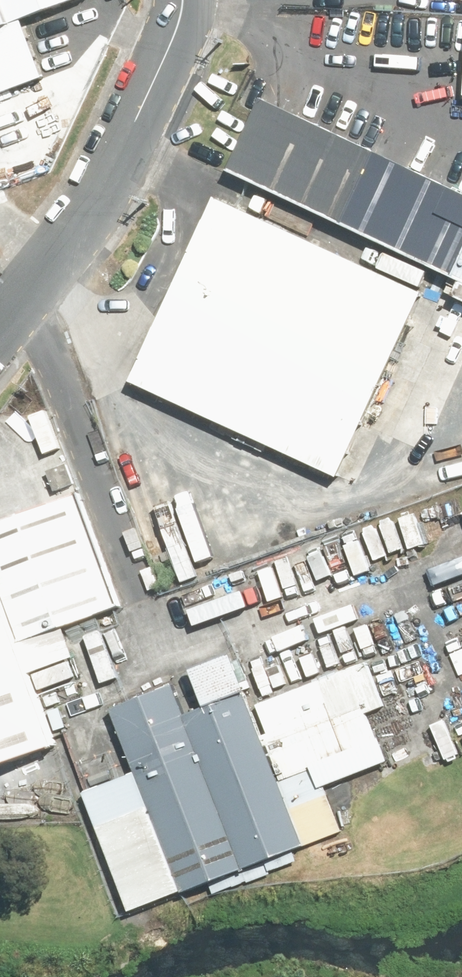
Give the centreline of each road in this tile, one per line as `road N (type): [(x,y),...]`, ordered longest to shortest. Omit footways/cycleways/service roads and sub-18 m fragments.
road 1 (unclassified): [(0,319),(96,189),(155,82),(184,0)]

